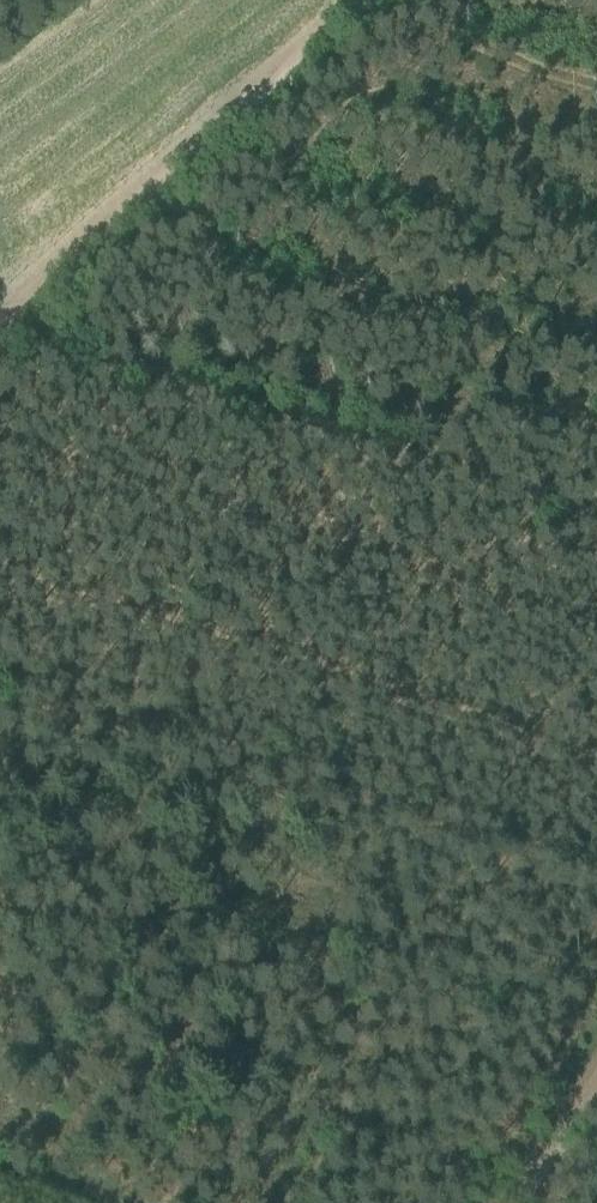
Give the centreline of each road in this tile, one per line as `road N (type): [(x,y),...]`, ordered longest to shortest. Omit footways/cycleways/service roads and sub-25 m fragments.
road 1 (track): [(596,521),(0,331)]
road 2 (track): [(0,324),(358,0)]
road 3 (track): [(596,1083),(511,1202)]

